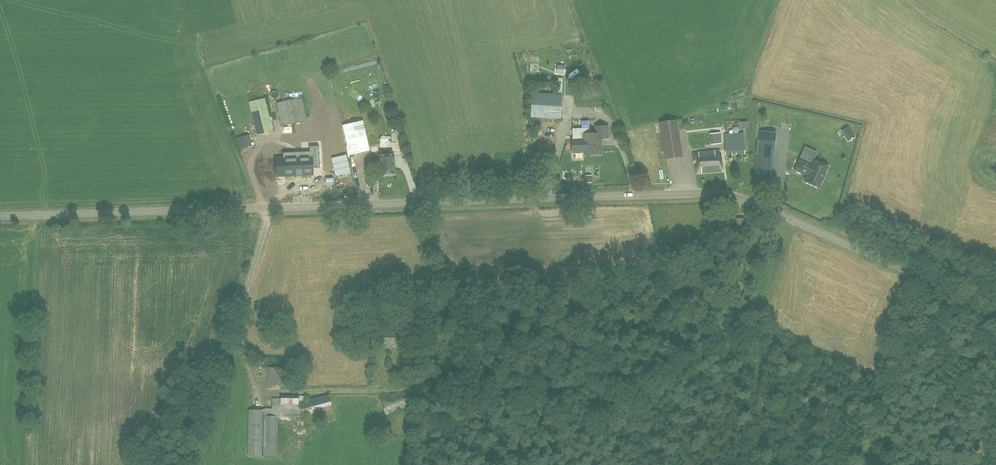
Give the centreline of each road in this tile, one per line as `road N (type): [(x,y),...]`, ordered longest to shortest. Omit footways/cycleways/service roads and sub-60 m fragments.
road 1 (unclassified): [(0,216),(725,194),(995,310)]
road 2 (track): [(290,392),(414,394)]

